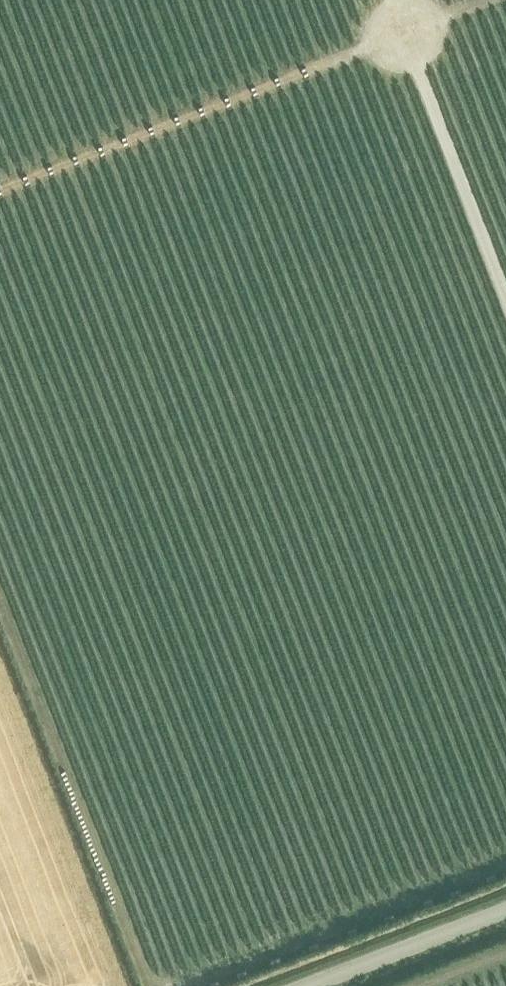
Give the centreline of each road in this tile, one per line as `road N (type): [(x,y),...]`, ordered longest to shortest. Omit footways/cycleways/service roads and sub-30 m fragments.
road 1 (unclassified): [(308,985),(505,909)]

